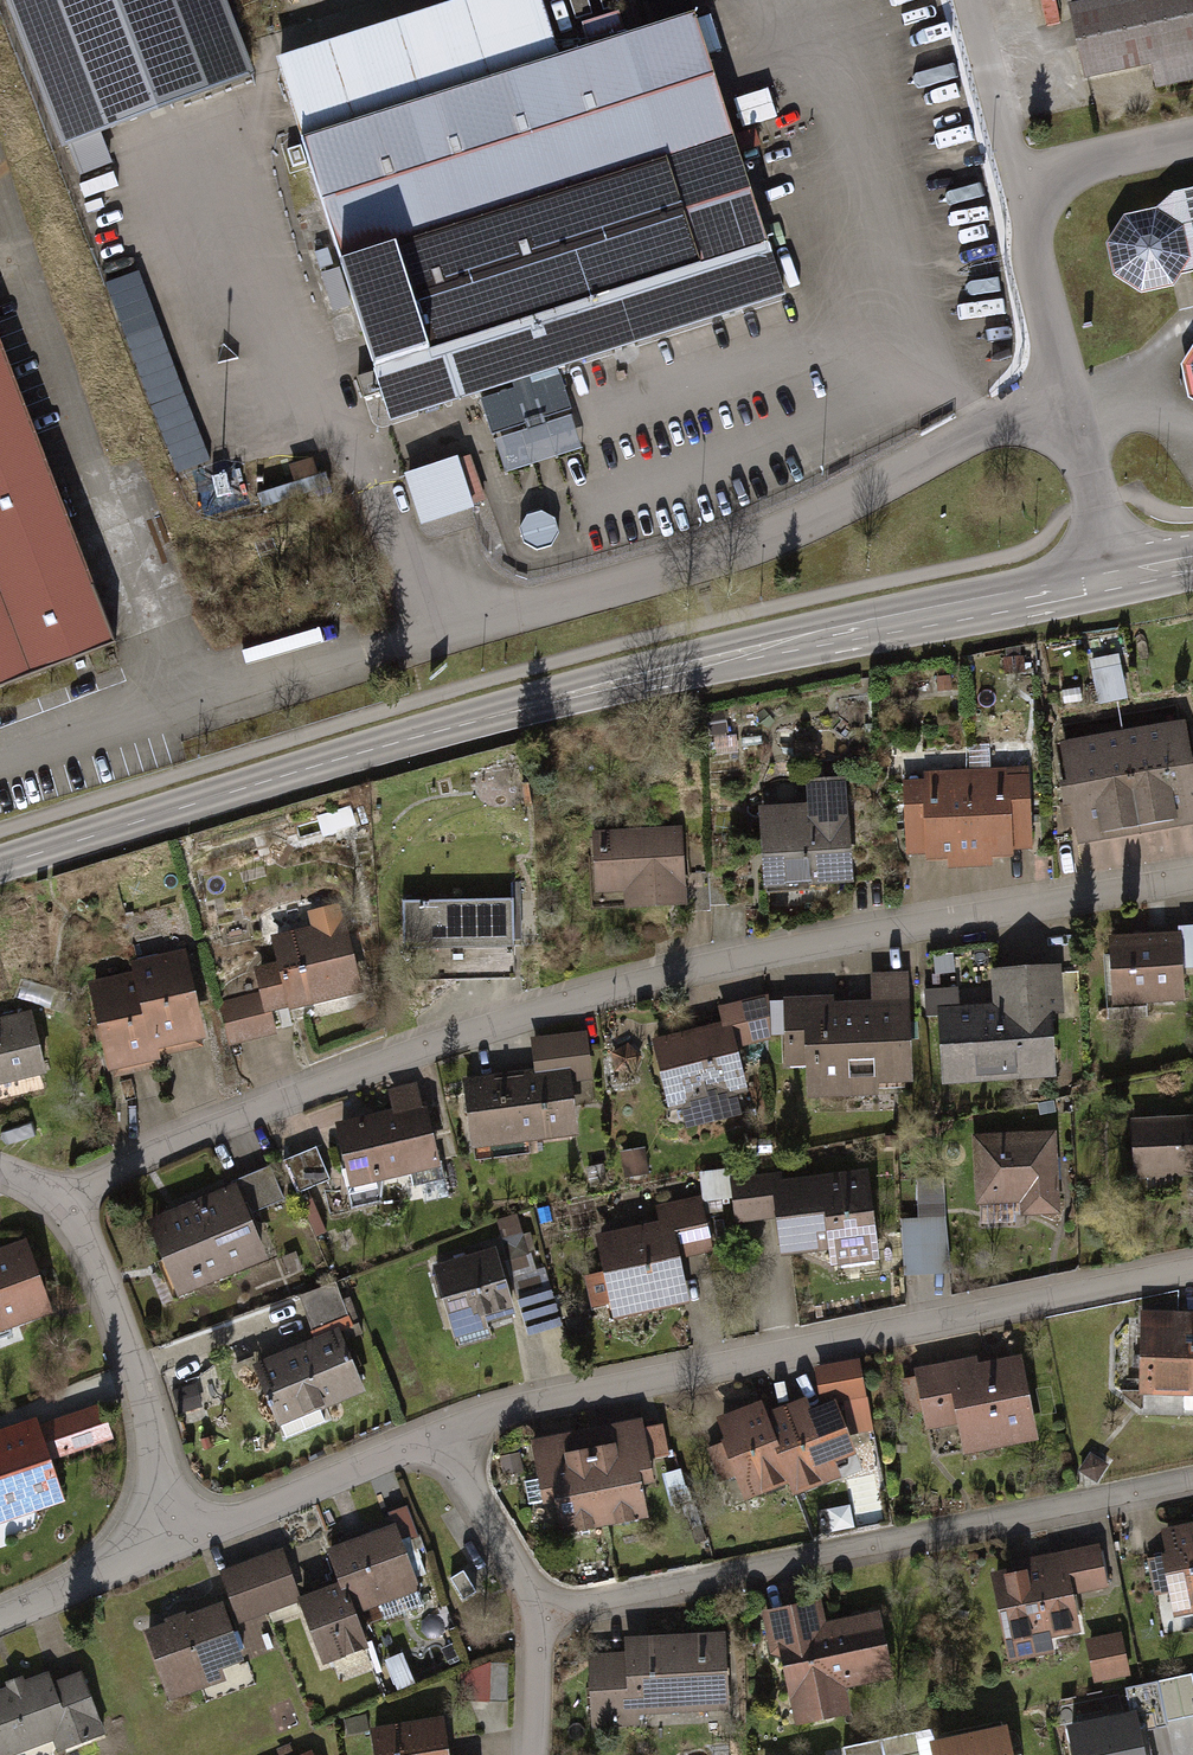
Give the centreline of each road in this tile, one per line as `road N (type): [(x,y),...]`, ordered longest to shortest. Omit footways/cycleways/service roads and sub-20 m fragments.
road 1 (residential): [(1192,881),(736,961),(448,1040),(141,1158),(59,1205)]
road 2 (secondary): [(1112,582),(798,640),(498,714),(0,867)]
road 3 (residential): [(1067,376),(814,515),(718,557),(461,629),(429,593),(375,484)]
road 4 (residential): [(1192,1272),(436,1434)]
road 5 (residential): [(1192,1482),(527,1612)]
road 6 (residential): [(59,1205),(133,1369),(179,1533)]
road 7 (residential): [(1192,144),(1113,160),(1032,208),(1067,376)]
road 8 (residential): [(179,1533),(436,1434)]
road 9 (residential): [(1067,376),(1112,582)]
road 10 (residential): [(436,1434),(527,1612)]
road 11 (residential): [(0,1612),(179,1533)]
road 12 (residential): [(527,1612),(527,1754)]

